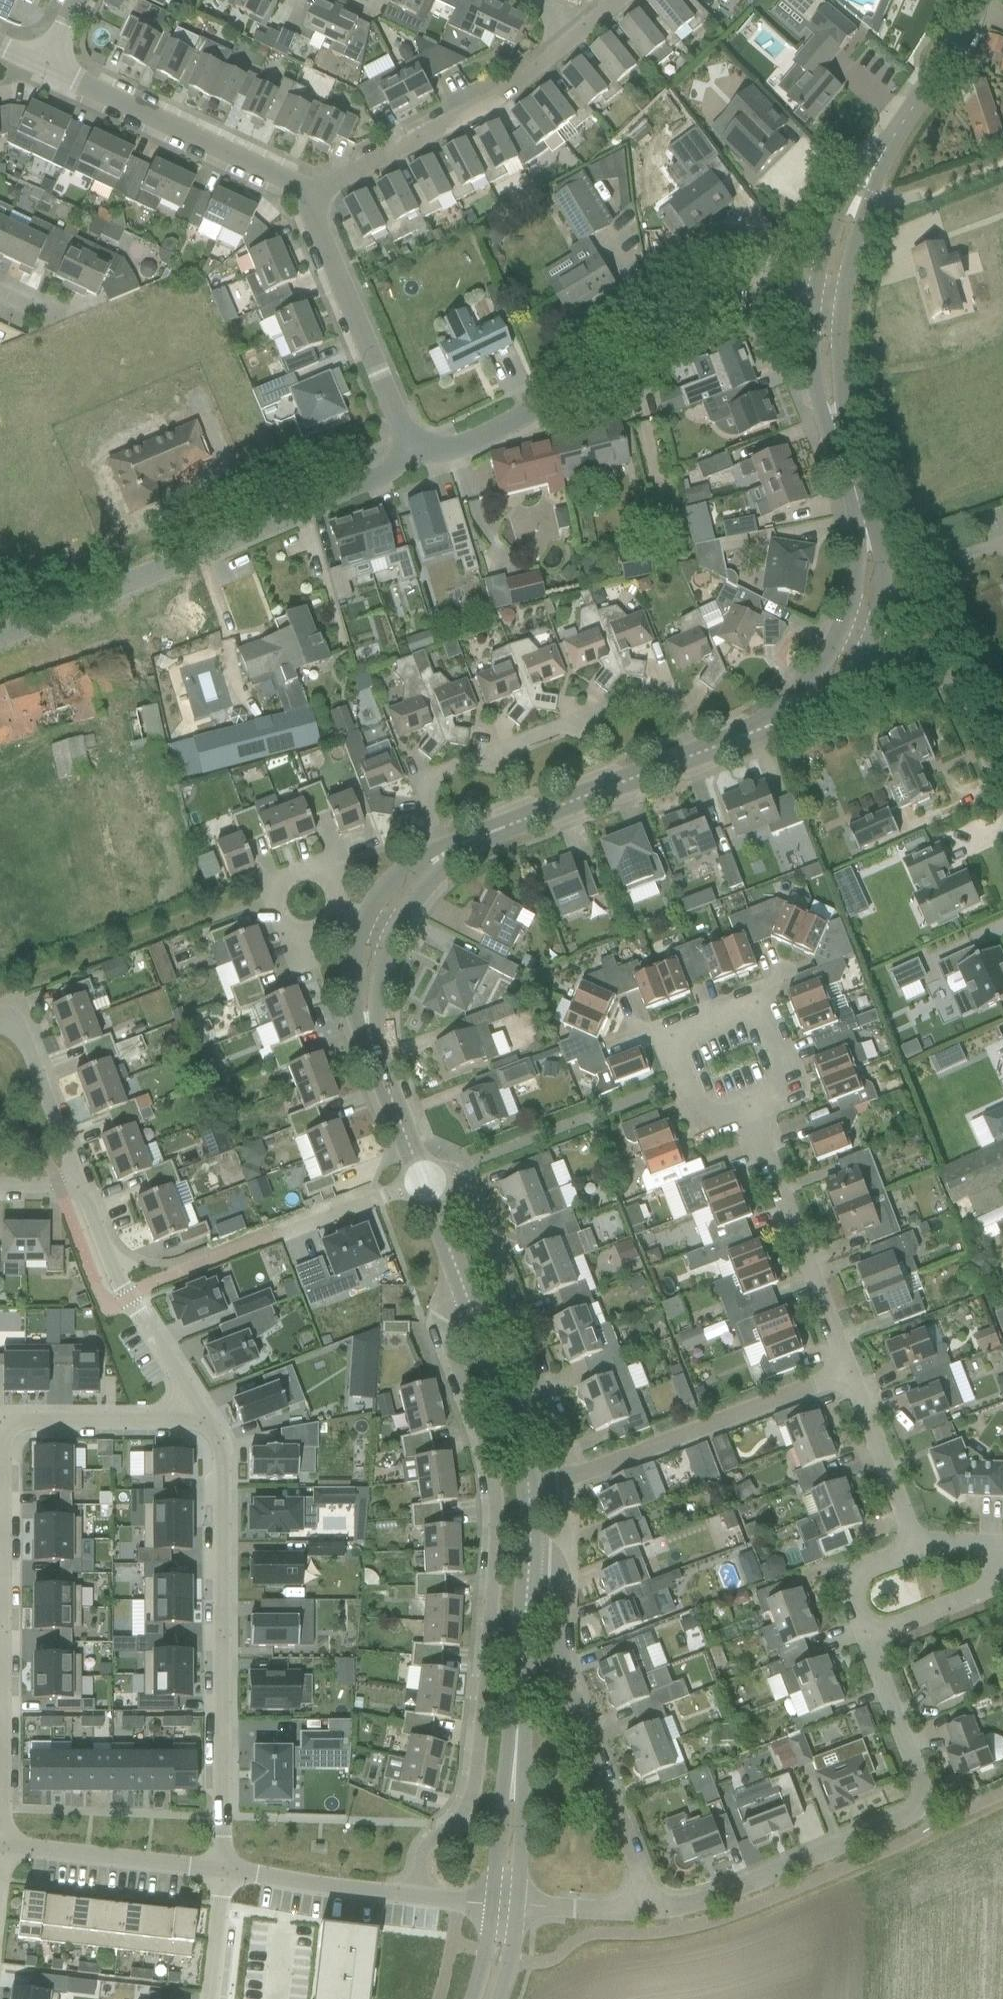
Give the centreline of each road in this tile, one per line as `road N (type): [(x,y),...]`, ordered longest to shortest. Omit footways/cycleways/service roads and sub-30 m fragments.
road 1 (residential): [(457,1271),(444,1319),(494,1476),(497,1512),(475,1781),(421,1849),(420,1895)]
road 2 (residential): [(650,1911),(698,1903),(919,1811),(916,1769),(866,1637)]
road 3 (residential): [(413,462),(696,297),(827,305)]
road 4 (residential): [(221,1871),(222,1443),(211,1425)]
road 5 (unclassified): [(0,631),(413,462)]
road 6 (residential): [(3,1425),(2,1843)]
road 7 (residential): [(452,849),(437,801),(445,774),(661,697),(675,706),(695,755)]
road 8 (residential): [(650,1911),(561,1670),(564,1574)]
road 9 (tertiary): [(827,305),(866,196),(960,0)]
road 10 (residential): [(301,196),(511,79),(585,27)]
road 11 (tertiary): [(870,625),(869,536),(824,389),(827,305)]
road 12 (residential): [(140,1275),(170,1274),(422,1179)]
road 13 (residential): [(413,462),(301,196)]
road 14 (residential): [(301,196),(253,161),(45,65)]
road 15 (residential): [(574,1475),(840,1373)]
road 16 (residential): [(545,1391),(456,1167),(422,1179)]
road 17 (residential): [(840,1373),(749,1114)]
road 18 (tertiary): [(452,849),(695,755)]
road 19 (tertiary): [(516,1776),(528,1530)]
road 20 (unclassified): [(1002,805),(942,674),(870,625)]
road 21 (tertiary): [(695,755),(784,719),(814,697),(870,625)]
road 22 (residential): [(2,1843),(221,1871)]
road 23 (residential): [(749,1114),(703,1122),(676,1045),(682,1032),(752,1007)]
road 24 (residential): [(3,1425),(211,1425)]
road 25 (residential): [(221,1871),(420,1895)]
road 26 (residential): [(0,1021),(17,1030),(83,1198)]
road 27 (residential): [(912,1546),(840,1373)]
road 28 (tertiary): [(516,1446),(457,1271)]
road 29 (residential): [(211,1425),(133,1301),(140,1275)]
road 30 (residential): [(326,921),(312,935),(293,936),(276,926),(270,906),(278,887),(297,878),(316,884),(328,901)]
road 31 (residential): [(866,1637),(999,1586),(1002,1573)]
road 32 (residential): [(752,1007),(763,1012),(787,1077),(781,1095),(749,1114)]
road 33 (tertiary): [(356,935),(355,1019),(378,1067)]
road 34 (tertiary): [(452,849),(407,864),(356,935)]
road 35 (residential): [(516,1906),(650,1911)]
road 36 (tertiary): [(516,1776),(502,1806),(493,1905)]
road 37 (residential): [(866,1637),(850,1578),(912,1546)]
road 38 (tertiary): [(516,1906),(516,1776)]
road 39 (residential): [(208,1998),(221,1871)]
road 40 (tertiary): [(378,1067),(389,947)]
road 41 (tertiary): [(422,1179),(378,1067)]

